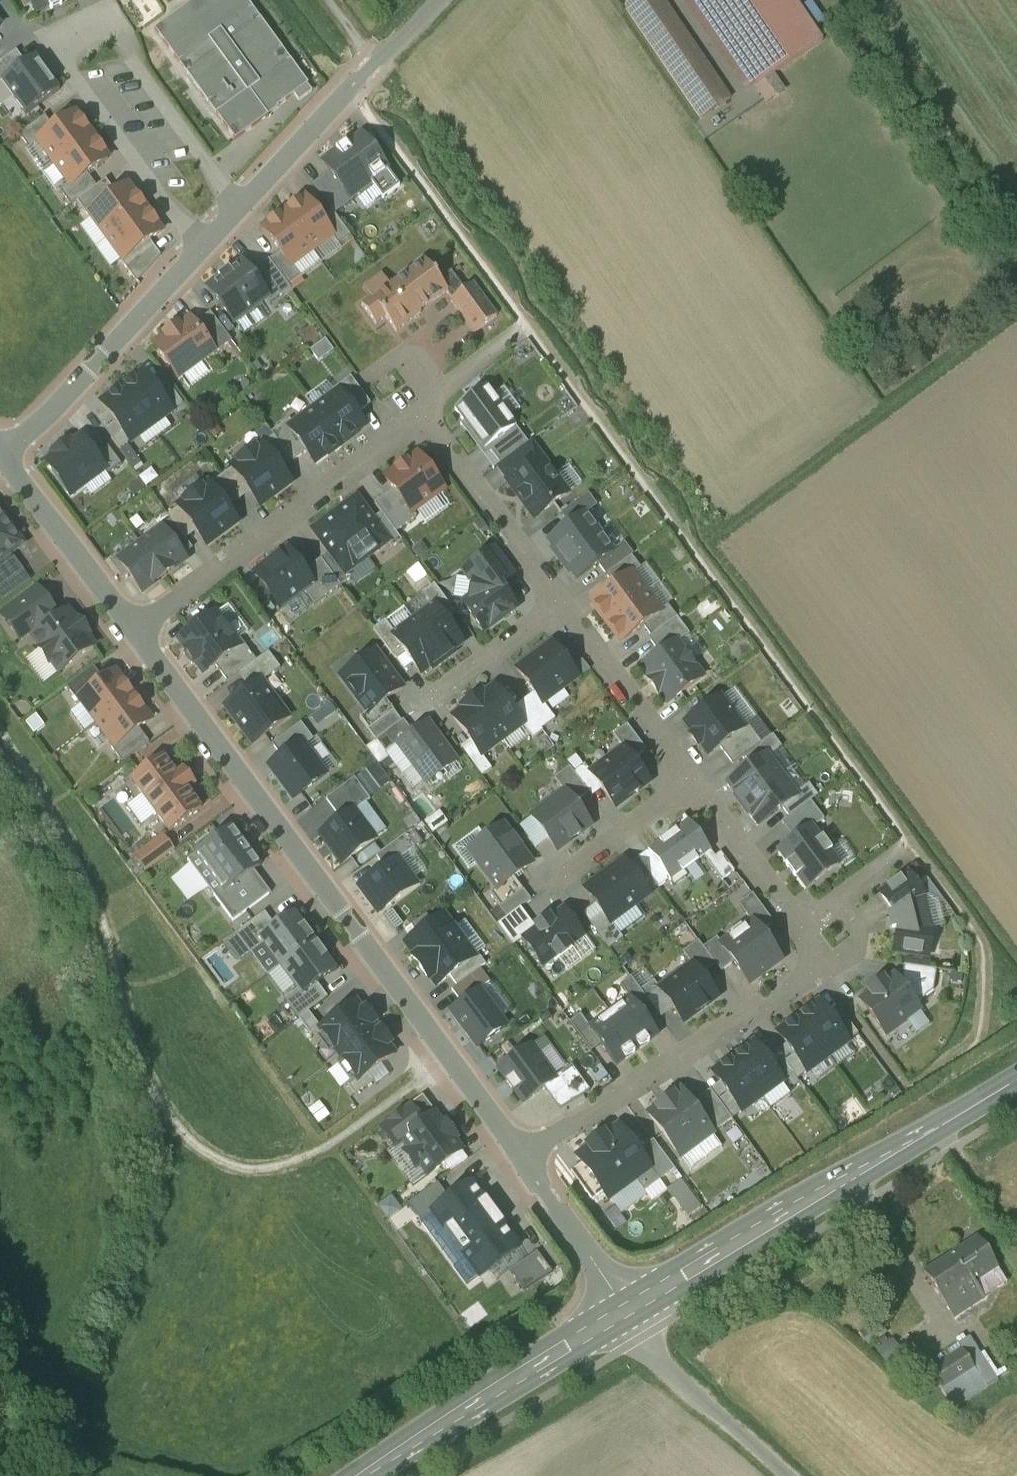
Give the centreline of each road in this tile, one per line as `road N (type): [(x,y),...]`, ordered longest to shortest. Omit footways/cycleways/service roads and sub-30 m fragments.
road 1 (residential): [(132,635),(516,1157)]
road 2 (residential): [(691,783),(817,957),(813,978),(516,1157)]
road 3 (residential): [(132,635),(409,434),(436,436),(559,605)]
road 4 (residential): [(237,212),(106,23),(53,48),(201,250)]
road 5 (tertiary): [(1016,1081),(625,1312)]
road 6 (tertiary): [(625,1312),(366,1475)]
road 7 (residential): [(7,461),(201,250)]
road 8 (unclassified): [(625,1312),(641,1337),(792,1475)]
road 9 (residential): [(559,605),(691,783)]
road 10 (residential): [(7,461),(132,635)]
road 11 (residential): [(237,212),(376,61)]
road 12 (residential): [(516,1157),(625,1312)]
road 13 (residential): [(559,605),(442,693)]
road 14 (residential): [(691,783),(574,868)]

